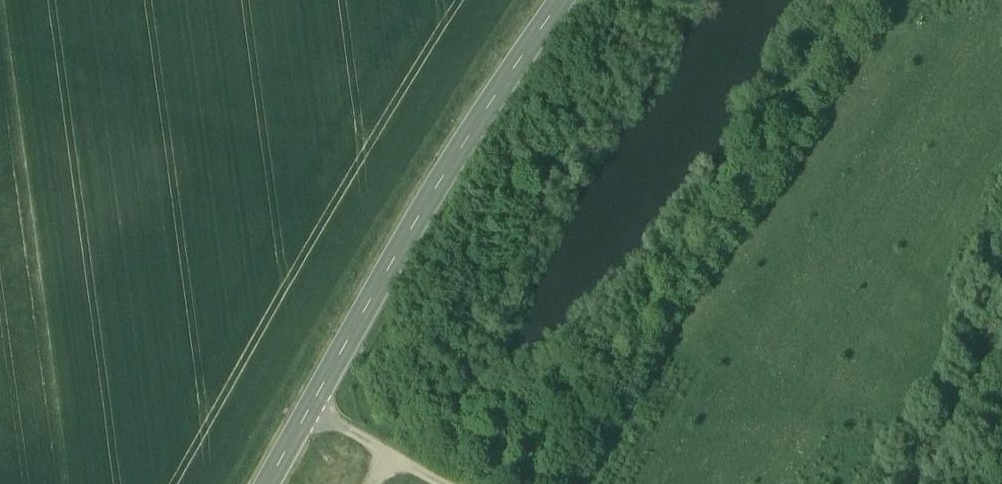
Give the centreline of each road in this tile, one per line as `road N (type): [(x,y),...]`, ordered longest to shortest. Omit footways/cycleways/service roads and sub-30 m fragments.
road 1 (unclassified): [(293,483),(393,301),(589,0)]

